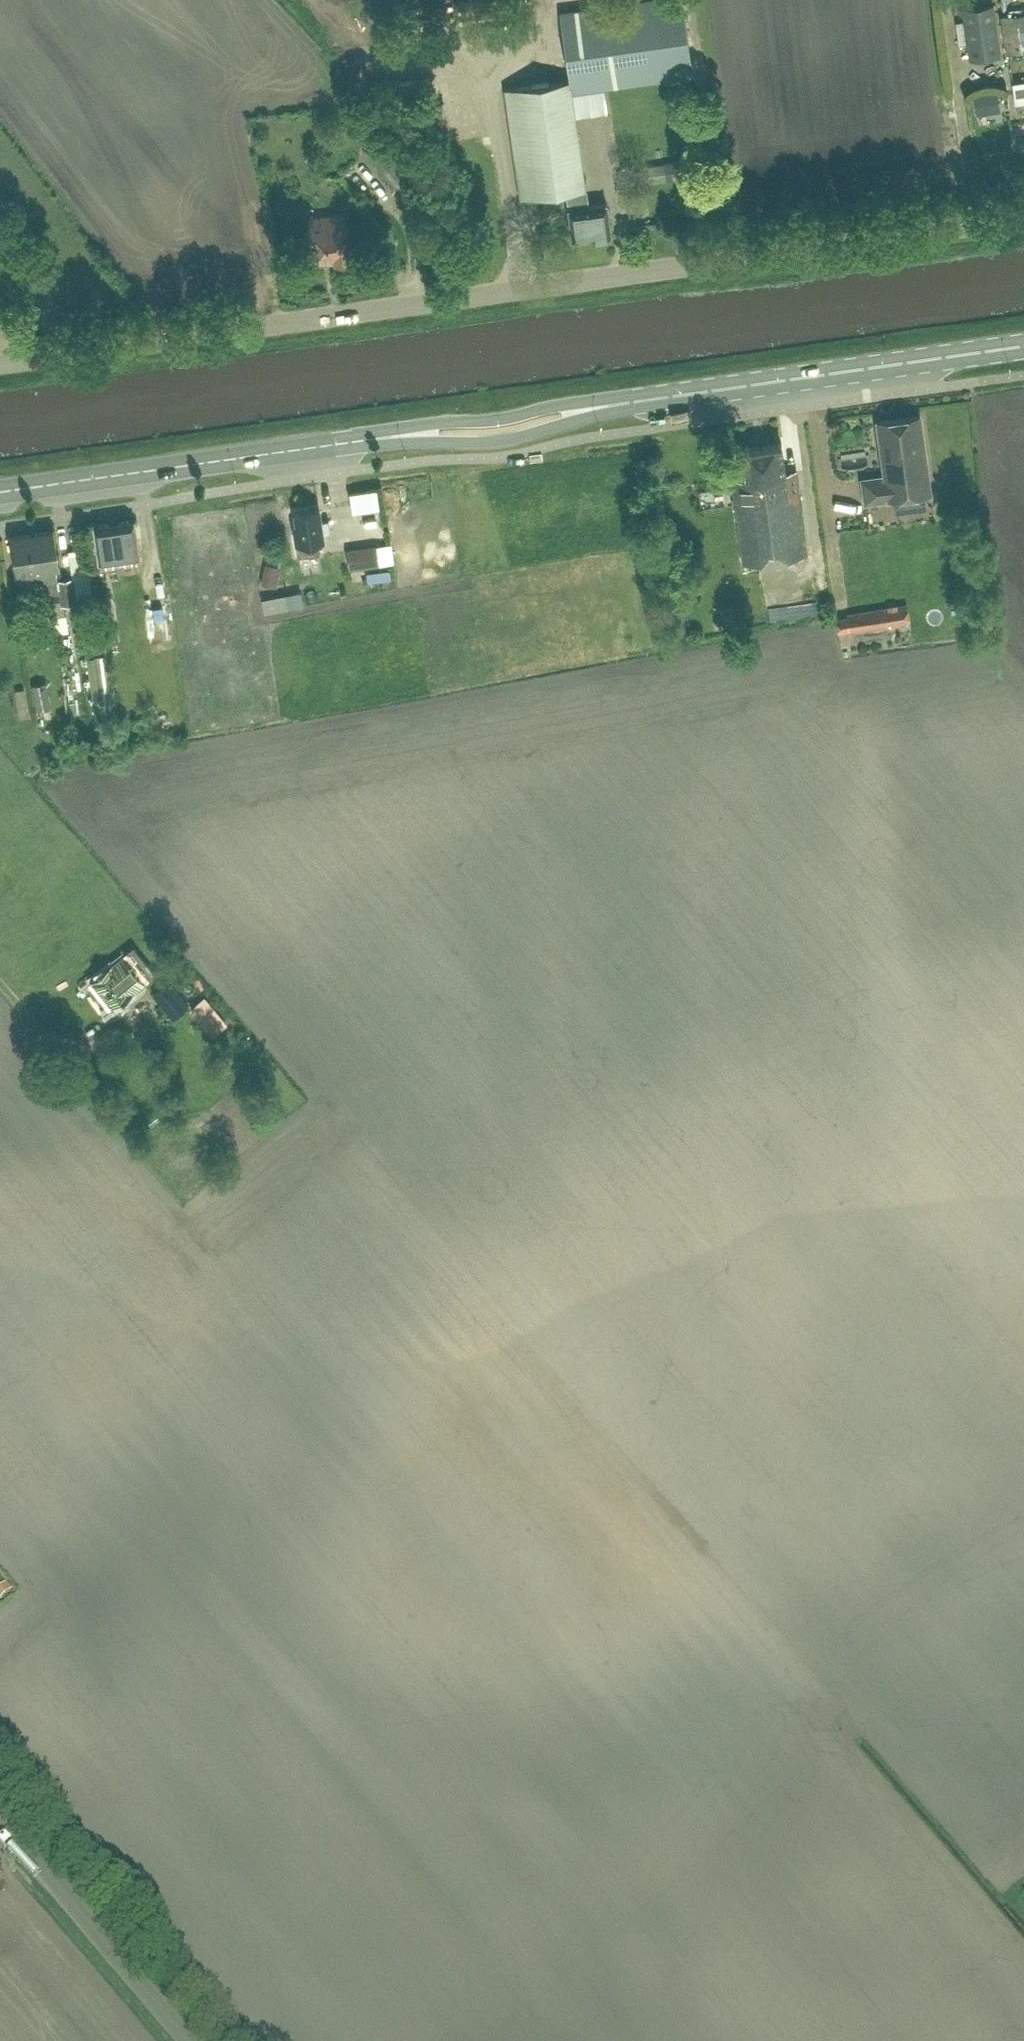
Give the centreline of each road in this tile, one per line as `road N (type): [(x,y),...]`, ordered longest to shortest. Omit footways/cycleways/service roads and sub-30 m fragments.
road 1 (primary): [(0,493),(369,440),(497,431),(614,403),(1023,344)]
road 2 (unclassified): [(0,363),(1023,220)]
road 3 (unclassified): [(189,2040),(0,1819)]

